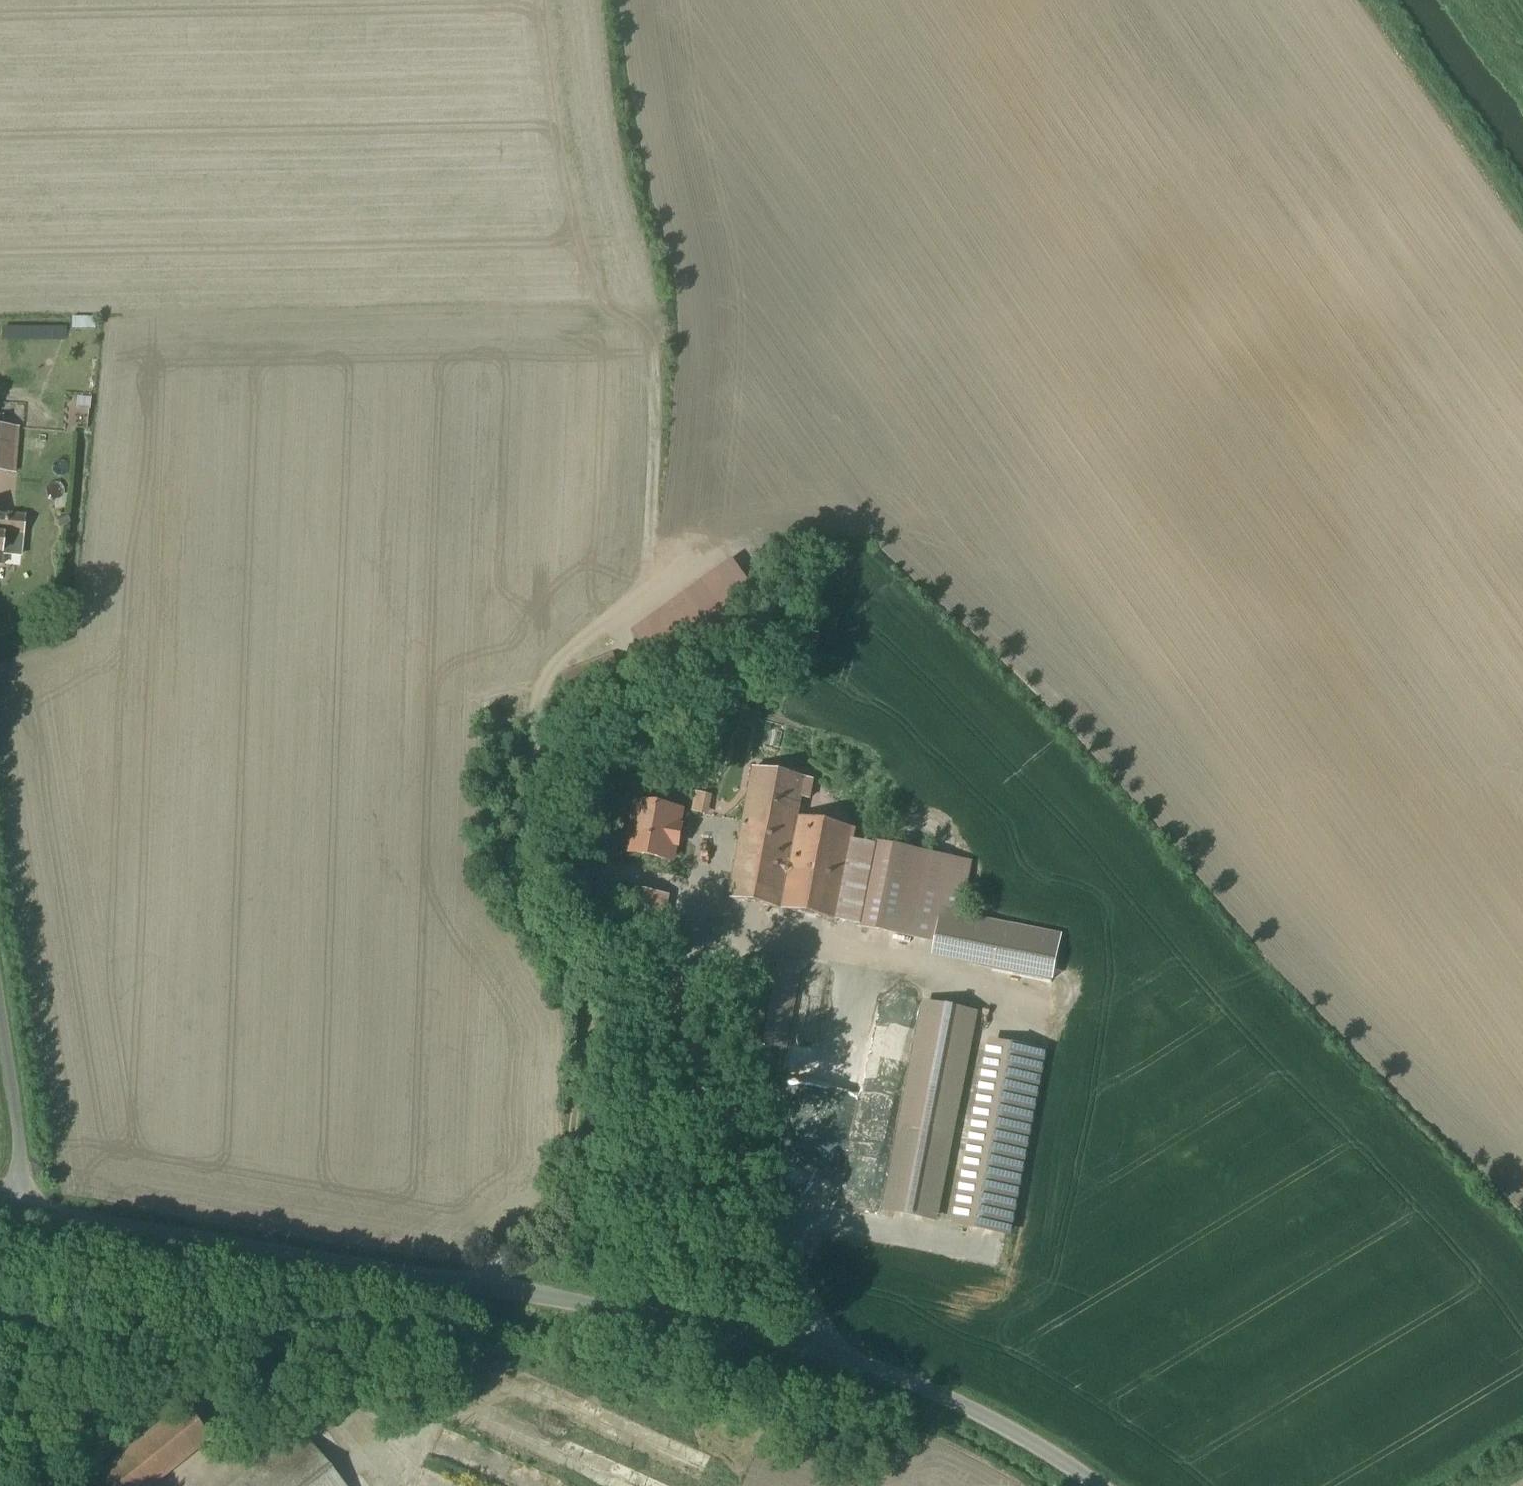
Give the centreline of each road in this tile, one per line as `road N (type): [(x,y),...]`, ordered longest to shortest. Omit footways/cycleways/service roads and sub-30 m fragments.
road 1 (residential): [(0,1205),(660,1313),(825,1352),(1016,1437),(1091,1485)]

